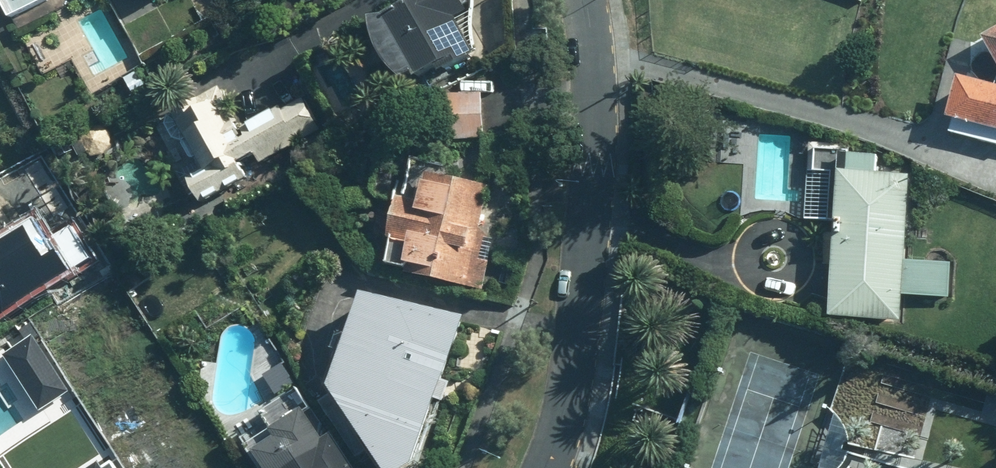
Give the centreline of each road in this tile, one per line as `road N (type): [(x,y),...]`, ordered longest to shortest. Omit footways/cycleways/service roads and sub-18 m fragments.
road 1 (residential): [(545,467),(562,433),(585,313),(594,164)]
road 2 (residential): [(579,0),(594,164)]

